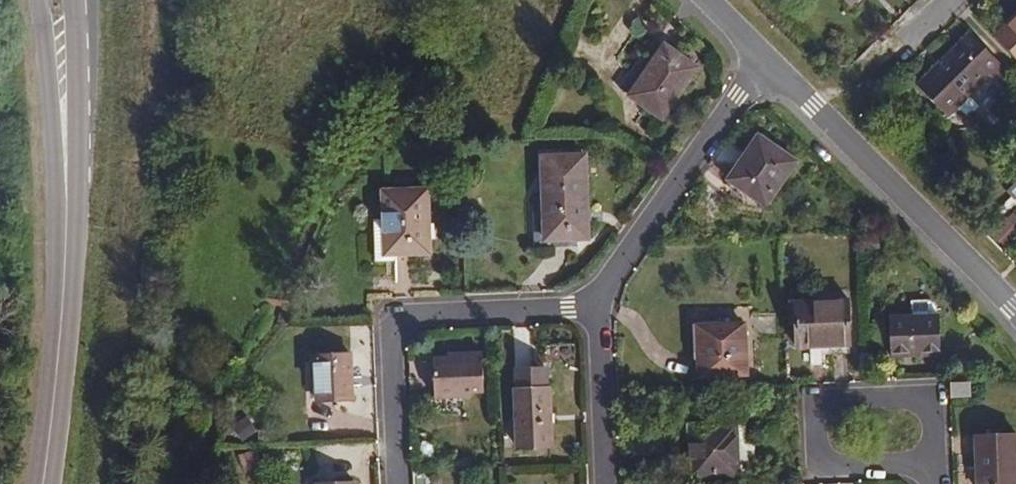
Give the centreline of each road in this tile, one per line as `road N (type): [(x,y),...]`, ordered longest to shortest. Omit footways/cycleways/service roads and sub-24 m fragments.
road 1 (secondary): [(43,483),(65,277),(57,14)]
road 2 (residential): [(598,305),(426,315),(402,325),(391,340),(398,483)]
road 3 (residential): [(1015,312),(766,59)]
road 4 (residential): [(938,469),(819,467),(814,407),(934,404)]
road 5 (residential): [(766,59),(598,305)]
road 6 (residential): [(598,305),(607,483)]

